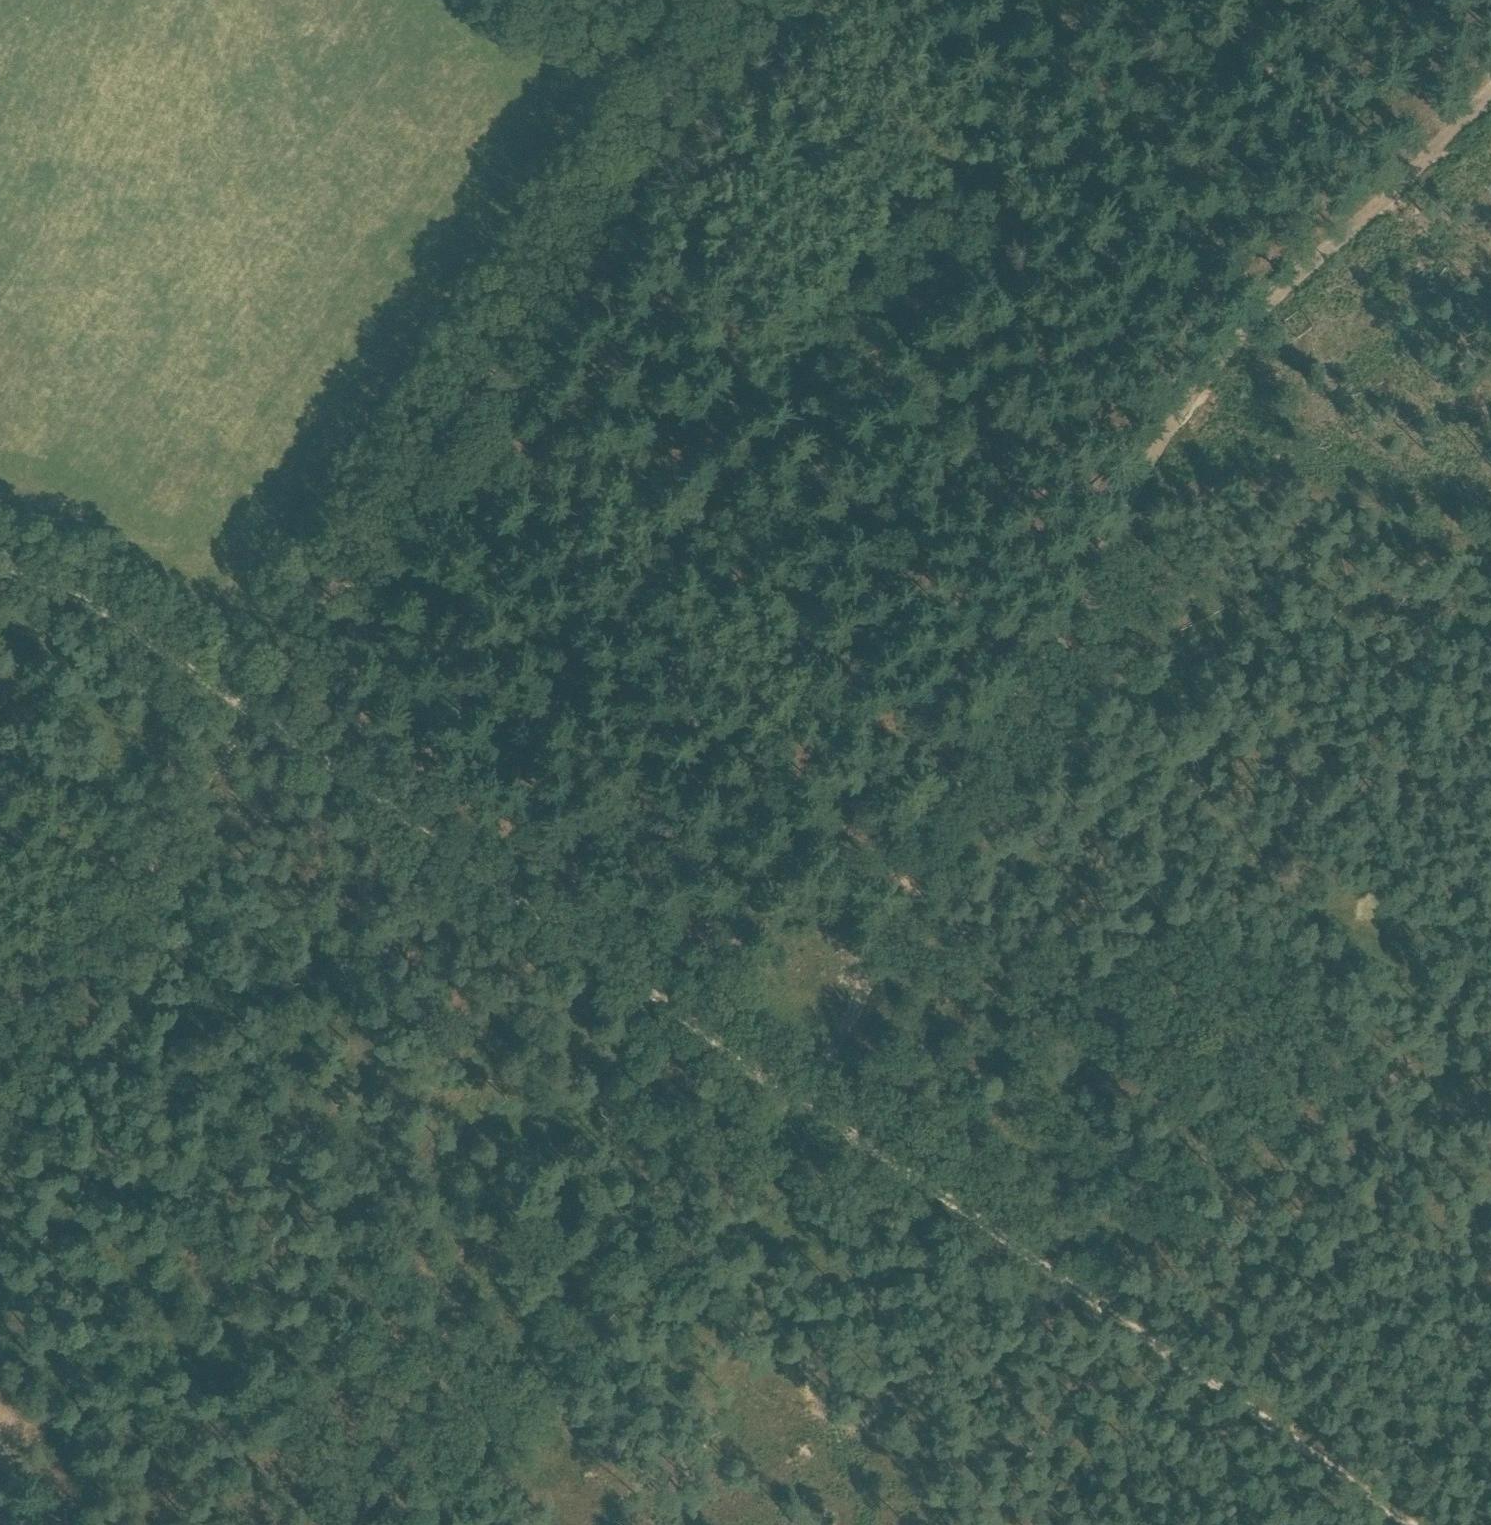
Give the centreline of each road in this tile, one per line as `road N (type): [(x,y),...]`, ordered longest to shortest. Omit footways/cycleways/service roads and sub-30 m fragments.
road 1 (track): [(1490,116),(1315,273),(1225,376),(1098,573),(810,1097),(496,1524)]
road 2 (track): [(0,605),(158,652),(1431,1524)]
road 3 (track): [(755,0),(0,1123)]

